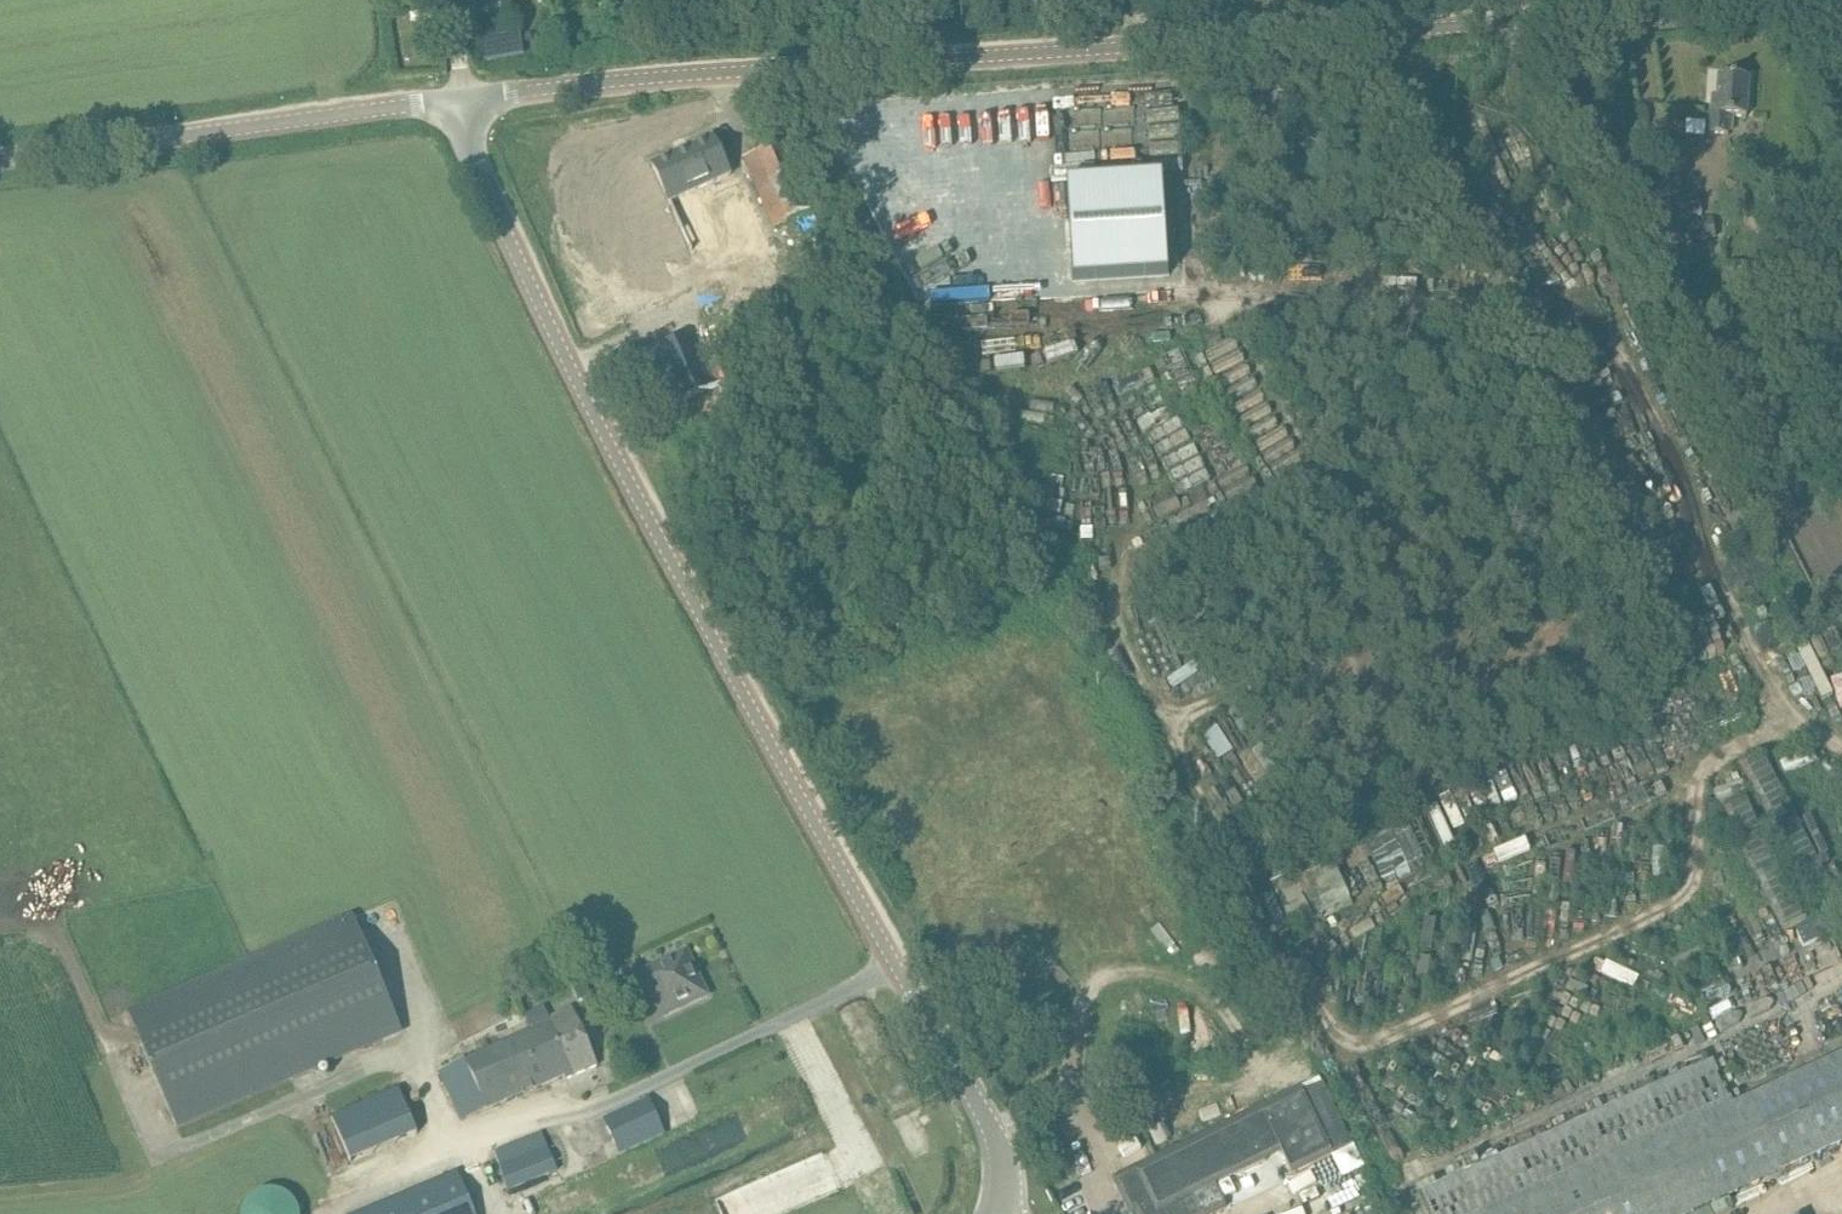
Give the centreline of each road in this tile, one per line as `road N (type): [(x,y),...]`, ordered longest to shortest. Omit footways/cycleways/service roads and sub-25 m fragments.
road 1 (unclassified): [(1004,1213),(1006,1178),(991,1125),(633,487),(482,180),(462,99)]
road 2 (unclassified): [(462,99),(745,71),(1610,17)]
road 3 (unclassified): [(0,159),(462,99)]
road 4 (unclassified): [(1610,17),(1841,3)]

